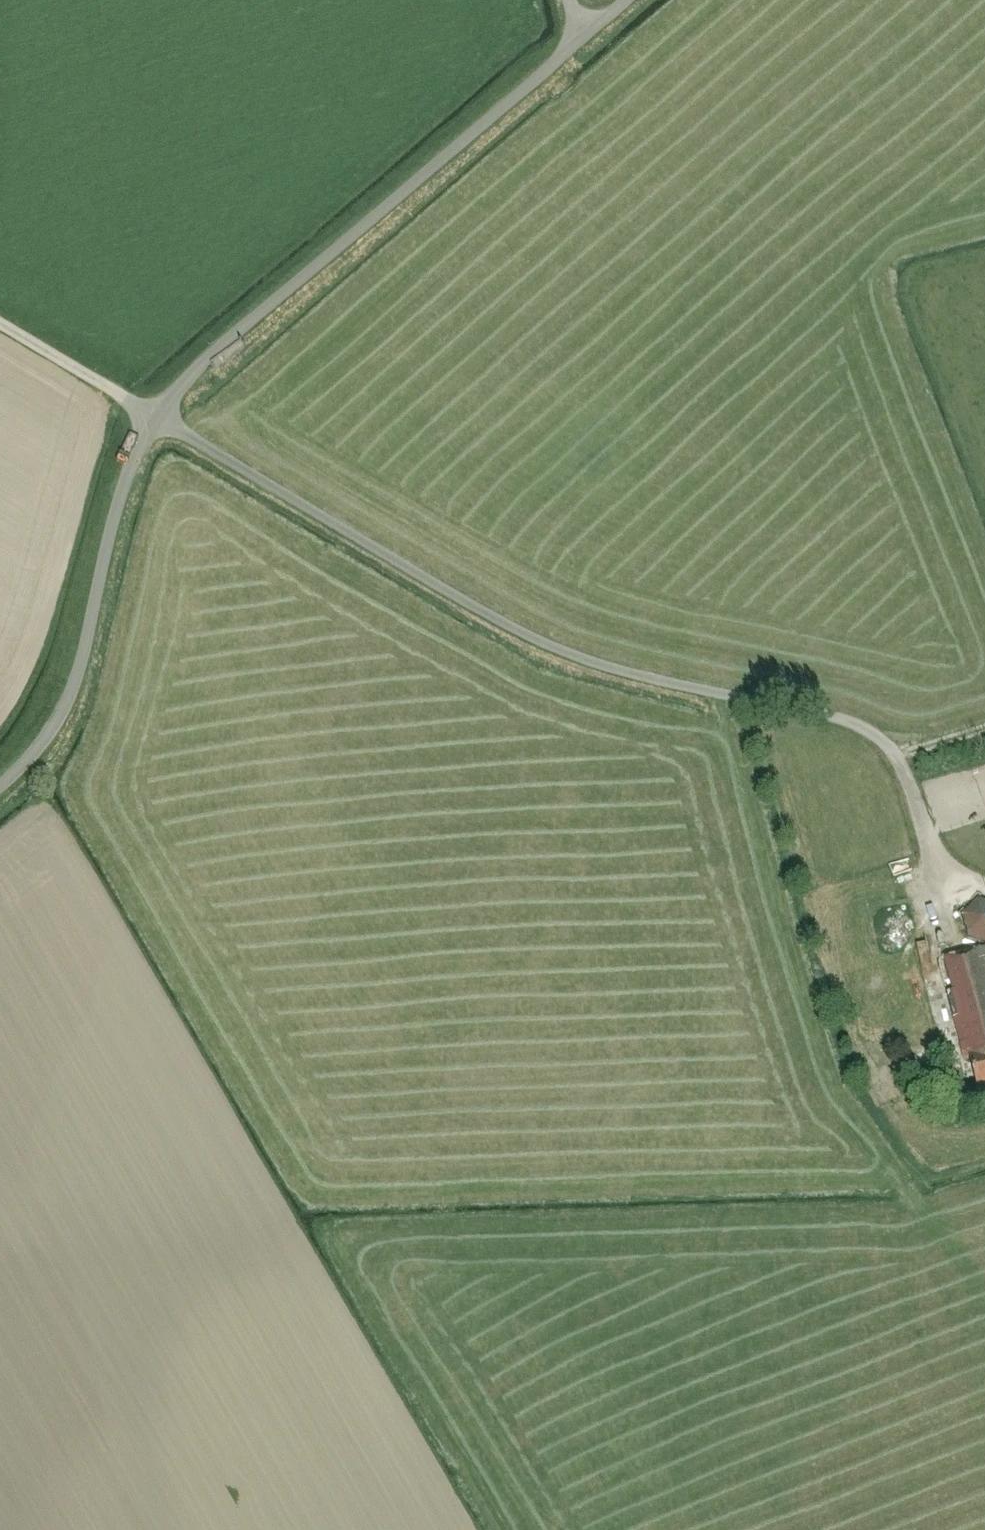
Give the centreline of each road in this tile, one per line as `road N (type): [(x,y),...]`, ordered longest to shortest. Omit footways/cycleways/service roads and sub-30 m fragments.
road 1 (unclassified): [(0,804),(54,744),(127,463),(156,414),(214,349),(587,32)]

